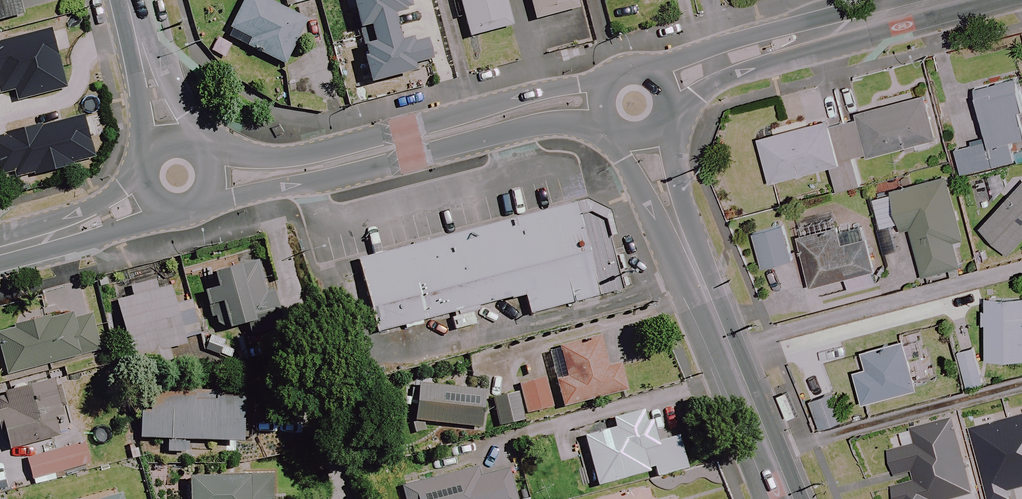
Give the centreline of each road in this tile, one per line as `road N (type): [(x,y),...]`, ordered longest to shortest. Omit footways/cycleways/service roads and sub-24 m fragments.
road 1 (secondary): [(603,102),(550,104),(301,165),(210,178)]
road 2 (secondary): [(791,498),(643,134)]
road 3 (secondary): [(946,0),(760,48),(663,88)]
road 4 (secondary): [(151,193),(0,250)]
road 5 (tertiary): [(169,145),(129,0)]

